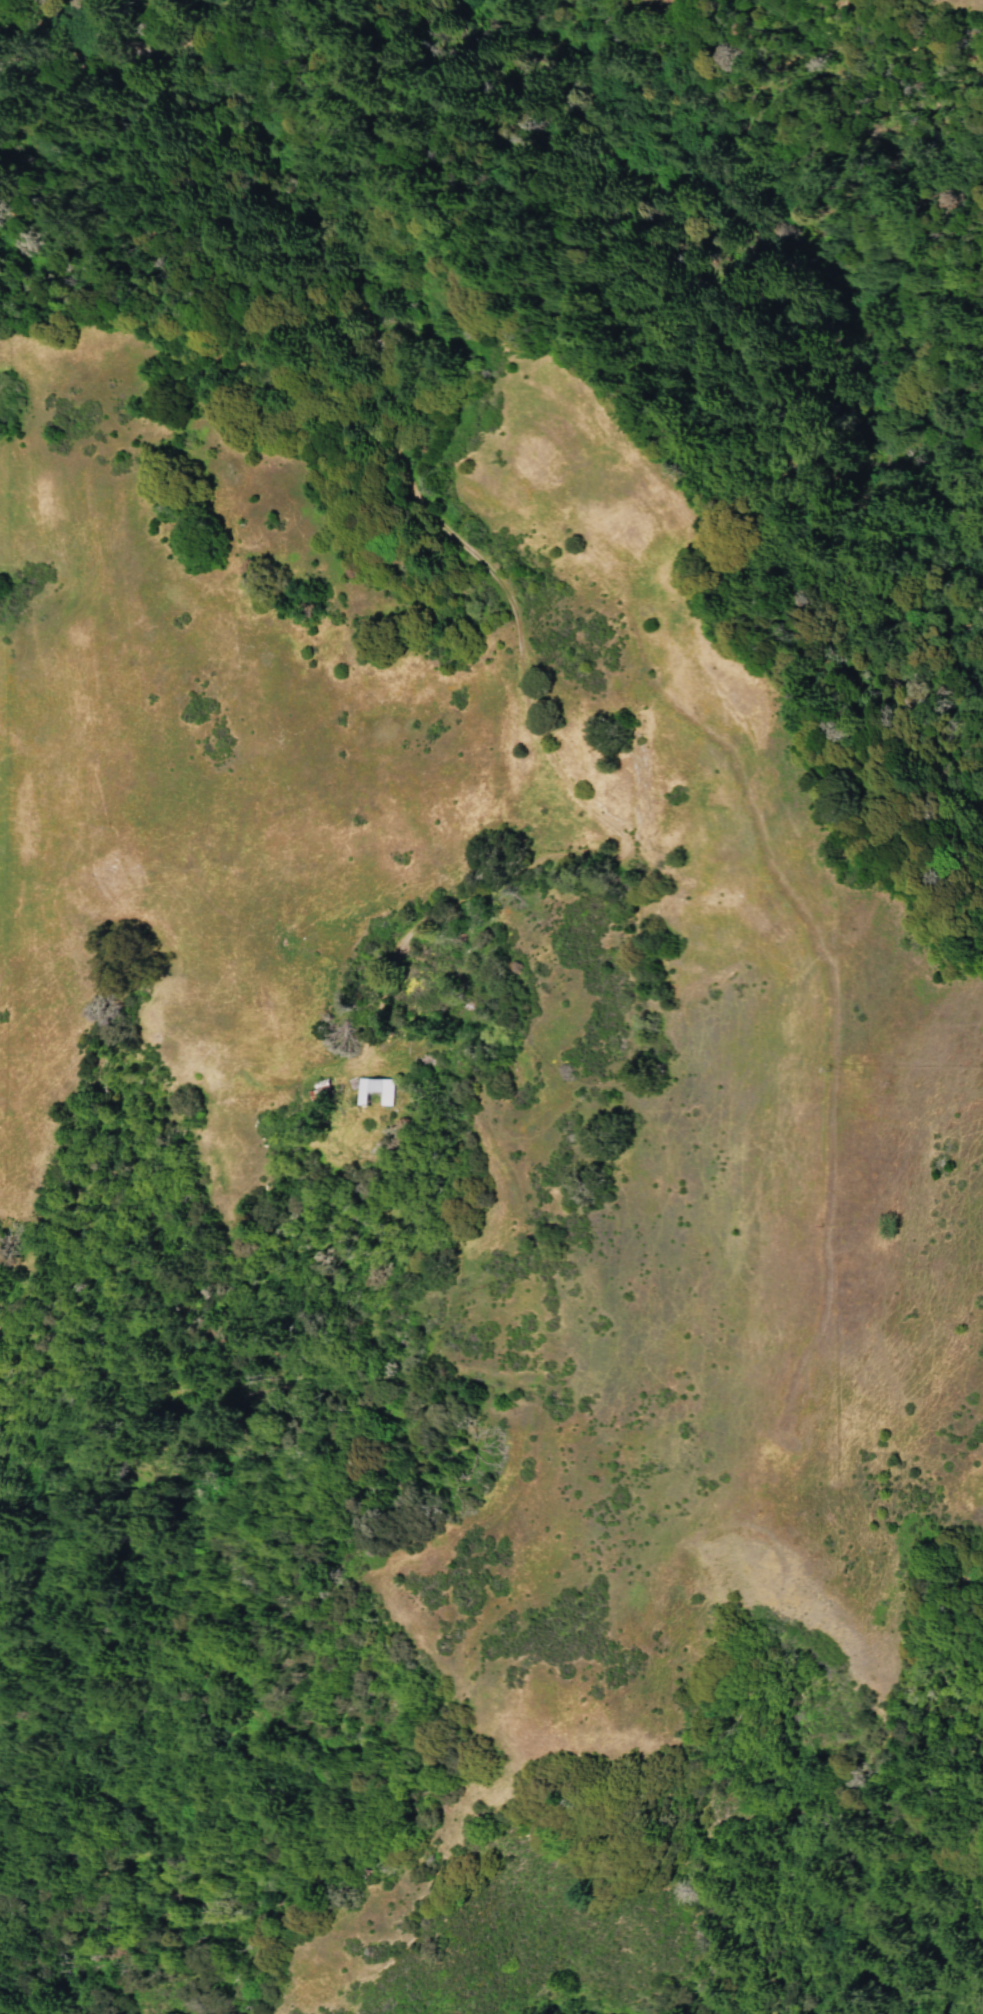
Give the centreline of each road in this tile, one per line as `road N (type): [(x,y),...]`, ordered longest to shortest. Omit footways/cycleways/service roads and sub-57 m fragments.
road 1 (residential): [(324,252),(361,348),(357,391),(367,433),(404,490),(501,593),(515,623),(538,739),(622,846),(606,858),(528,860),(418,921),(396,947),(357,1052),(325,1072),(263,1077)]
road 2 (residential): [(279,0),(0,62)]
road 3 (track): [(342,0),(301,43),(324,252)]

